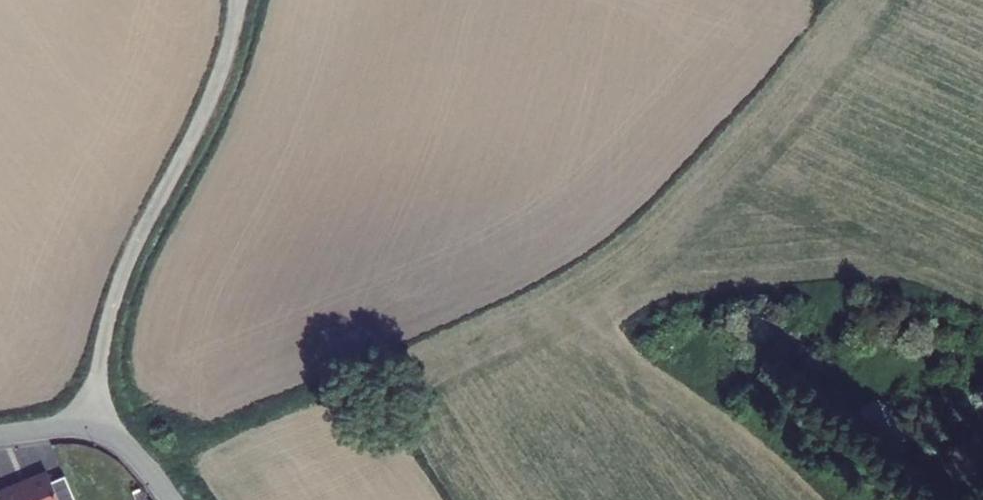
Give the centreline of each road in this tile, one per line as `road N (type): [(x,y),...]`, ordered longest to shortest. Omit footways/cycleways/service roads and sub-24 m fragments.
road 1 (unclassified): [(96,423),(116,286),(214,90),(236,0)]

